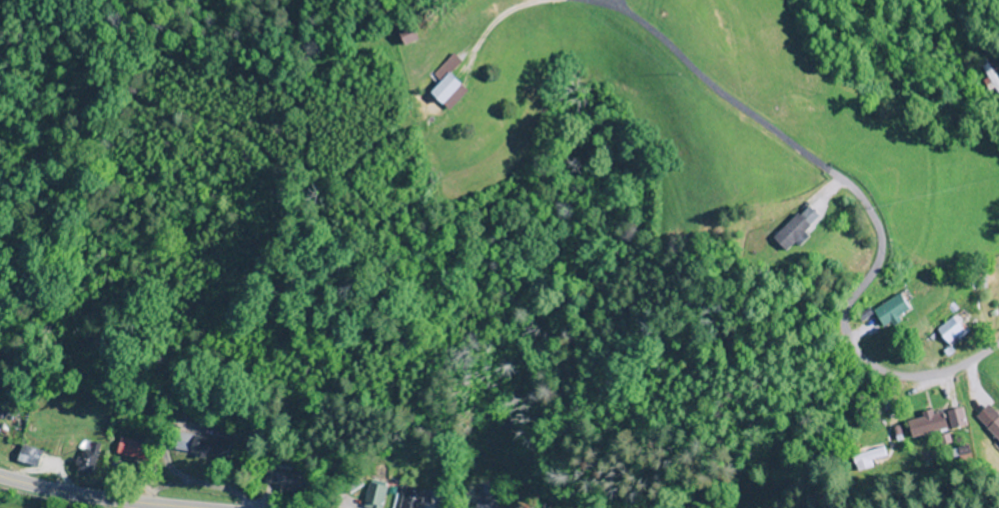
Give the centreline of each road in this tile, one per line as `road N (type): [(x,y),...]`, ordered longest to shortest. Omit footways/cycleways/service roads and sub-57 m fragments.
road 1 (residential): [(998,342),(933,370),(873,355),(856,321),(885,233),(848,177)]
road 2 (secondary): [(160,507),(0,479)]

